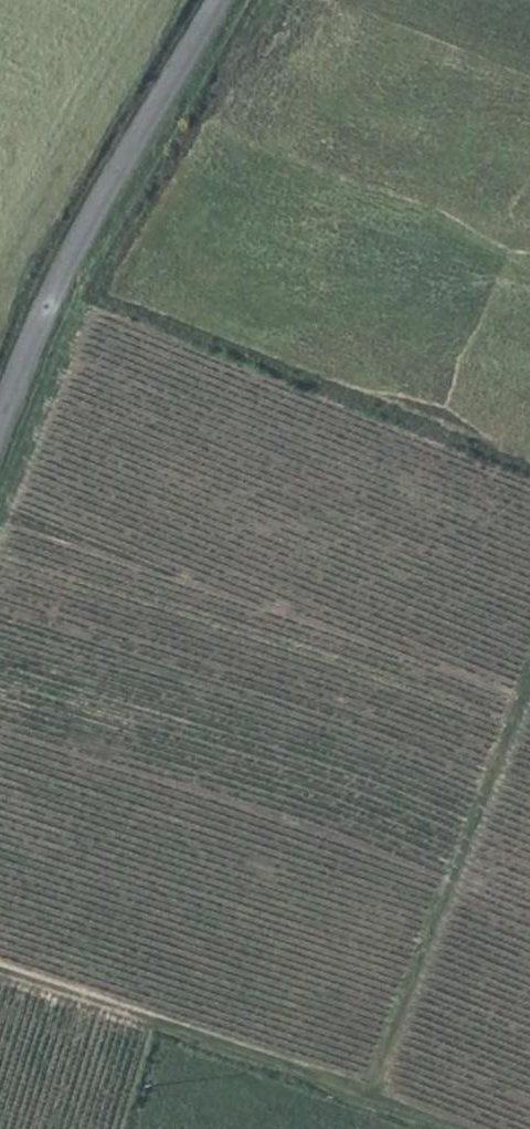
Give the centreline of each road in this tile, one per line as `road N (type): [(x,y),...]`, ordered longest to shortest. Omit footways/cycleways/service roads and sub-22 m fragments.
road 1 (unclassified): [(0,426),(49,296),(224,0)]
road 2 (track): [(0,977),(362,1098),(428,1128)]

